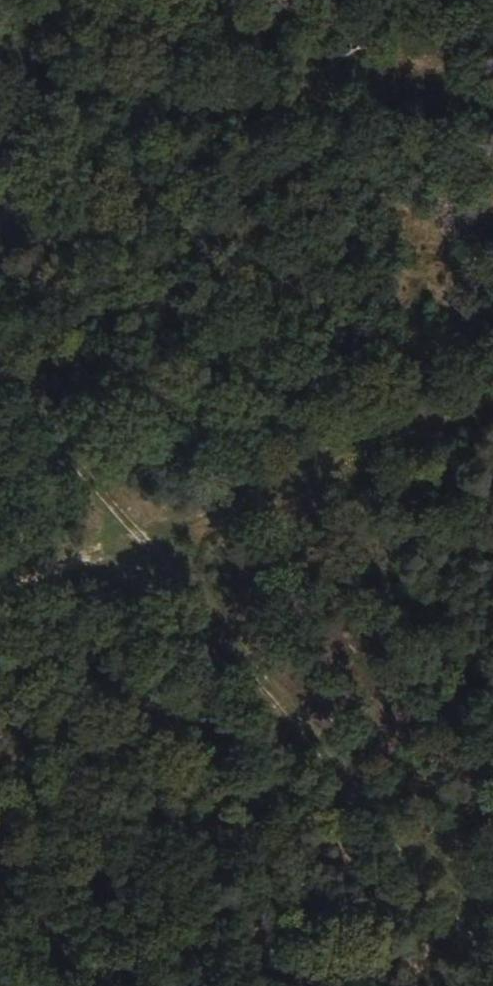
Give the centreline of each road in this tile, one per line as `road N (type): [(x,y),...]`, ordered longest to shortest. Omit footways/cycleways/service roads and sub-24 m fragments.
road 1 (track): [(492,960),(0,380)]
road 2 (track): [(0,590),(492,405)]

